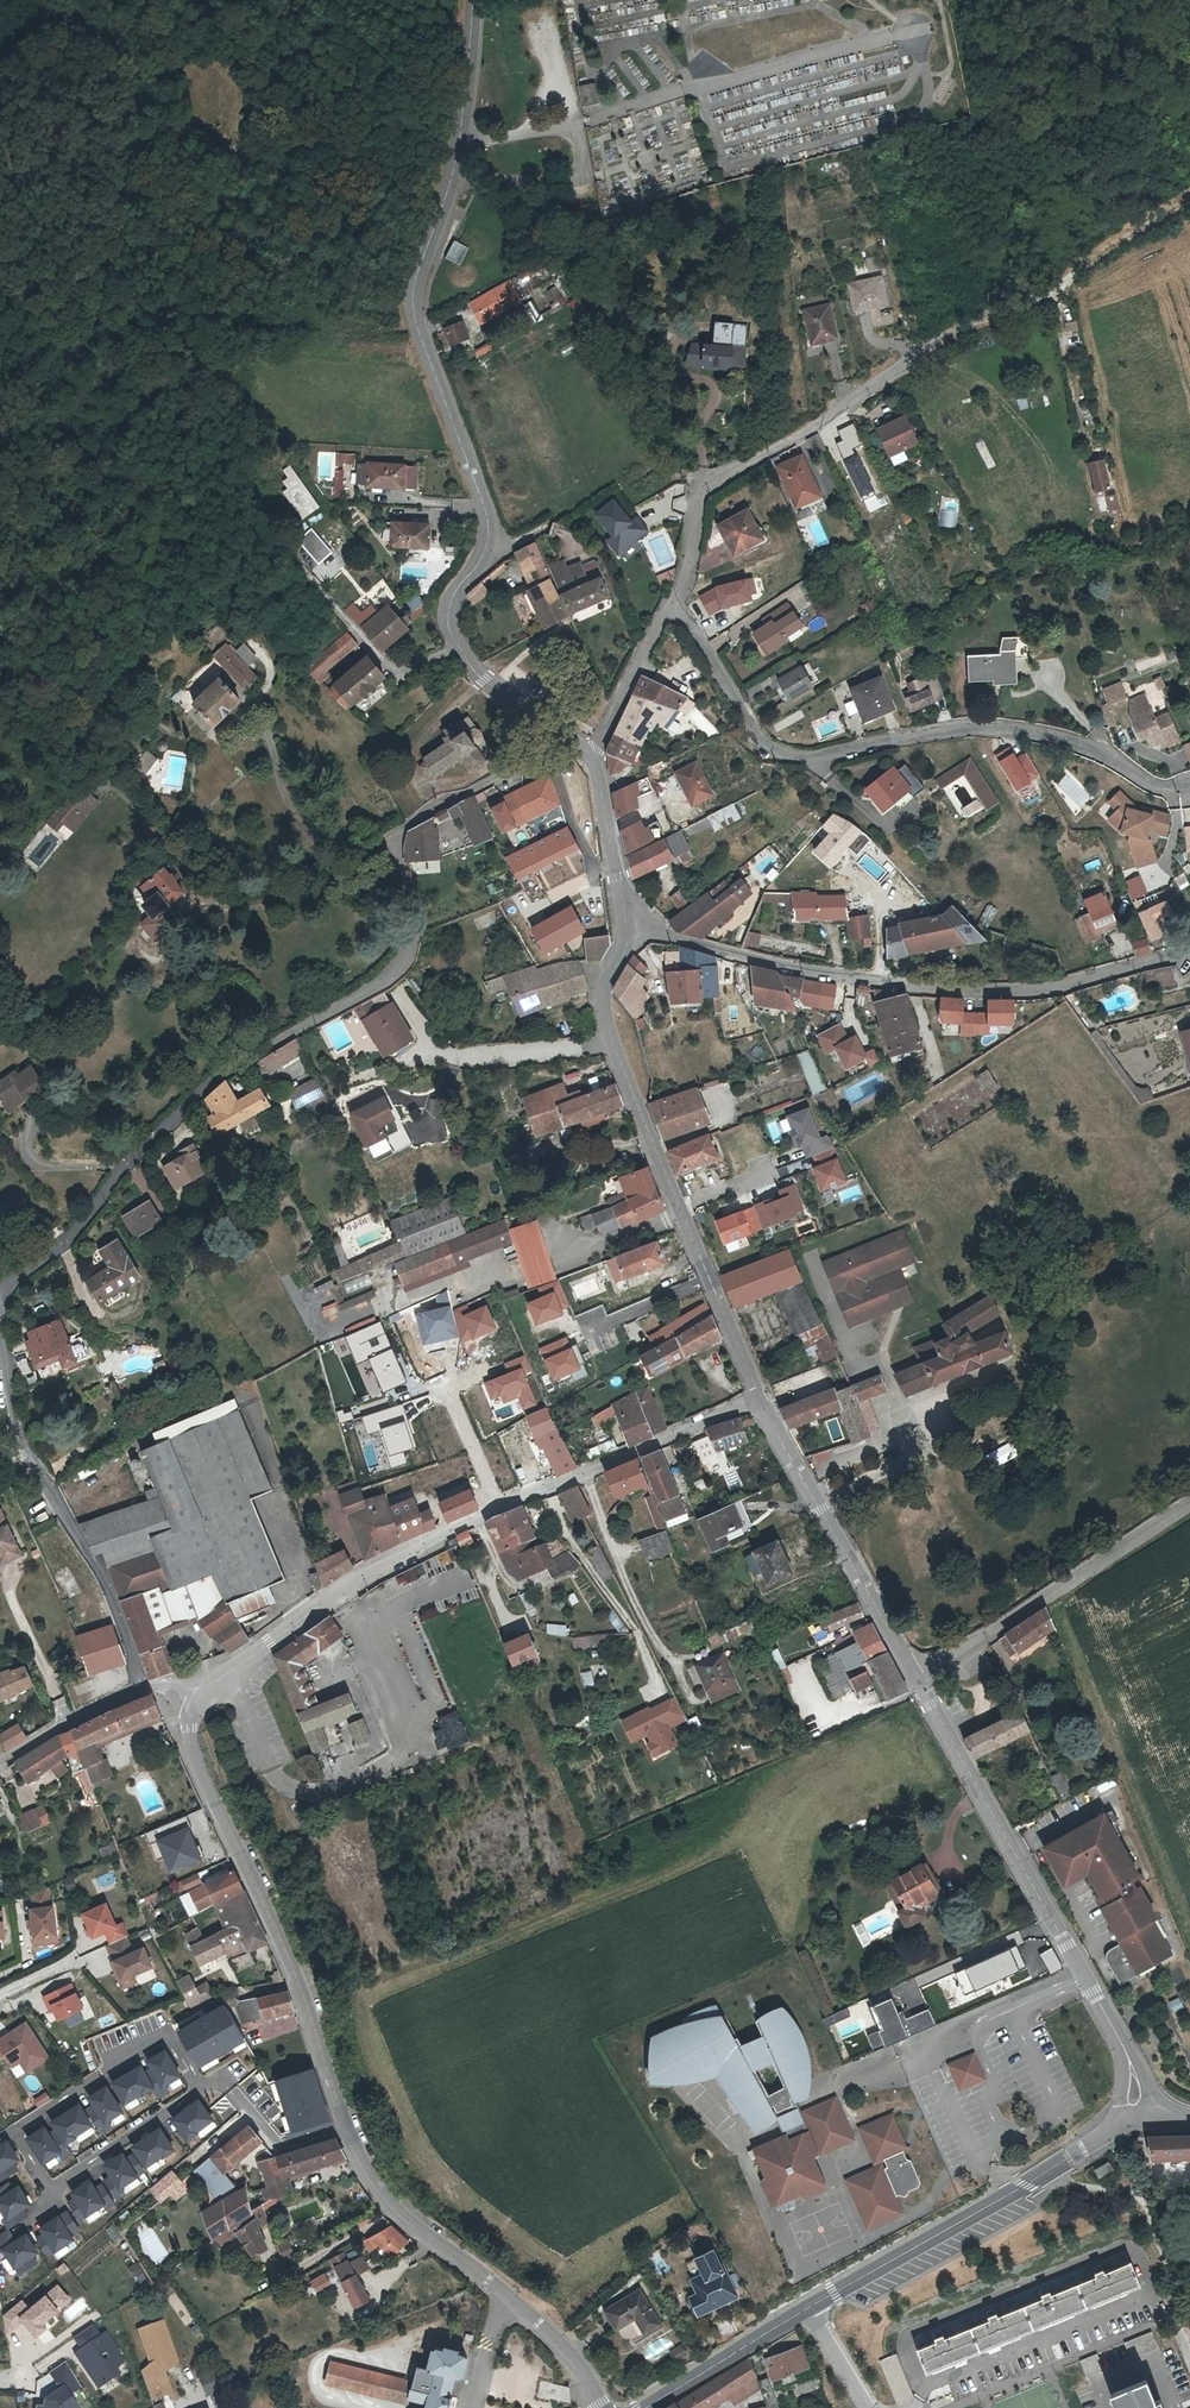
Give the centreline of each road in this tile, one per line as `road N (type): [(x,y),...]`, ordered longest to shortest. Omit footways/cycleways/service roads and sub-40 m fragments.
road 1 (residential): [(558,733),(411,814),(399,834),(398,866),(410,924),(394,970),(222,1073),(69,1237),(4,1285)]
road 2 (residential): [(457,645),(448,610),(483,556),(488,523),(414,301),(456,150),(473,0)]
road 3 (residential): [(674,600),(772,749),(807,755),(991,727),(1105,752),(1158,788),(1189,784)]
road 4 (residential): [(626,930),(881,980),(1009,990),(1189,953)]
road 5 (residential): [(344,2125),(303,1993),(193,1754),(189,1726),(198,1702)]
road 6 (residential): [(760,1399),(469,1520),(352,1582)]
road 7 (residential): [(154,1685),(139,1677),(103,1572),(55,1501),(14,1409),(4,1285)]
road 8 (residential): [(1128,2060),(915,1677)]
road 9 (residential): [(201,2086),(51,2193),(14,2135),(167,2036)]
road 10 (residential): [(674,600),(706,485),(828,419),(932,343)]
road 11 (residential): [(601,2407),(561,2346),(375,2186),(344,2125)]
road 12 (residential): [(809,2310),(1116,2133)]
road 13 (residential): [(1189,1503),(915,1677)]
road 14 (residential): [(915,1677),(760,1399)]
road 15 (track): [(932,343),(1053,289),(1189,197)]
road 16 (residential): [(679,1206),(602,1003),(626,930)]
road 17 (residential): [(457,645),(394,672),(289,561)]
road 18 (residential): [(760,1399),(679,1206)]
road 19 (residential): [(198,1702),(352,1582)]
road 20 (residential): [(644,2407),(809,2310)]
road 21 (residential): [(201,2086),(218,2079),(281,2148),(344,2125)]
road 22 (residential): [(626,930),(592,756)]
road 23 (residential): [(592,756),(622,686),(674,600)]
road 24 (residential): [(0,1760),(154,1685)]
road 25 (residential): [(679,1206),(775,1176),(758,1132)]
road 26 (residential): [(558,733),(483,679),(457,645)]

